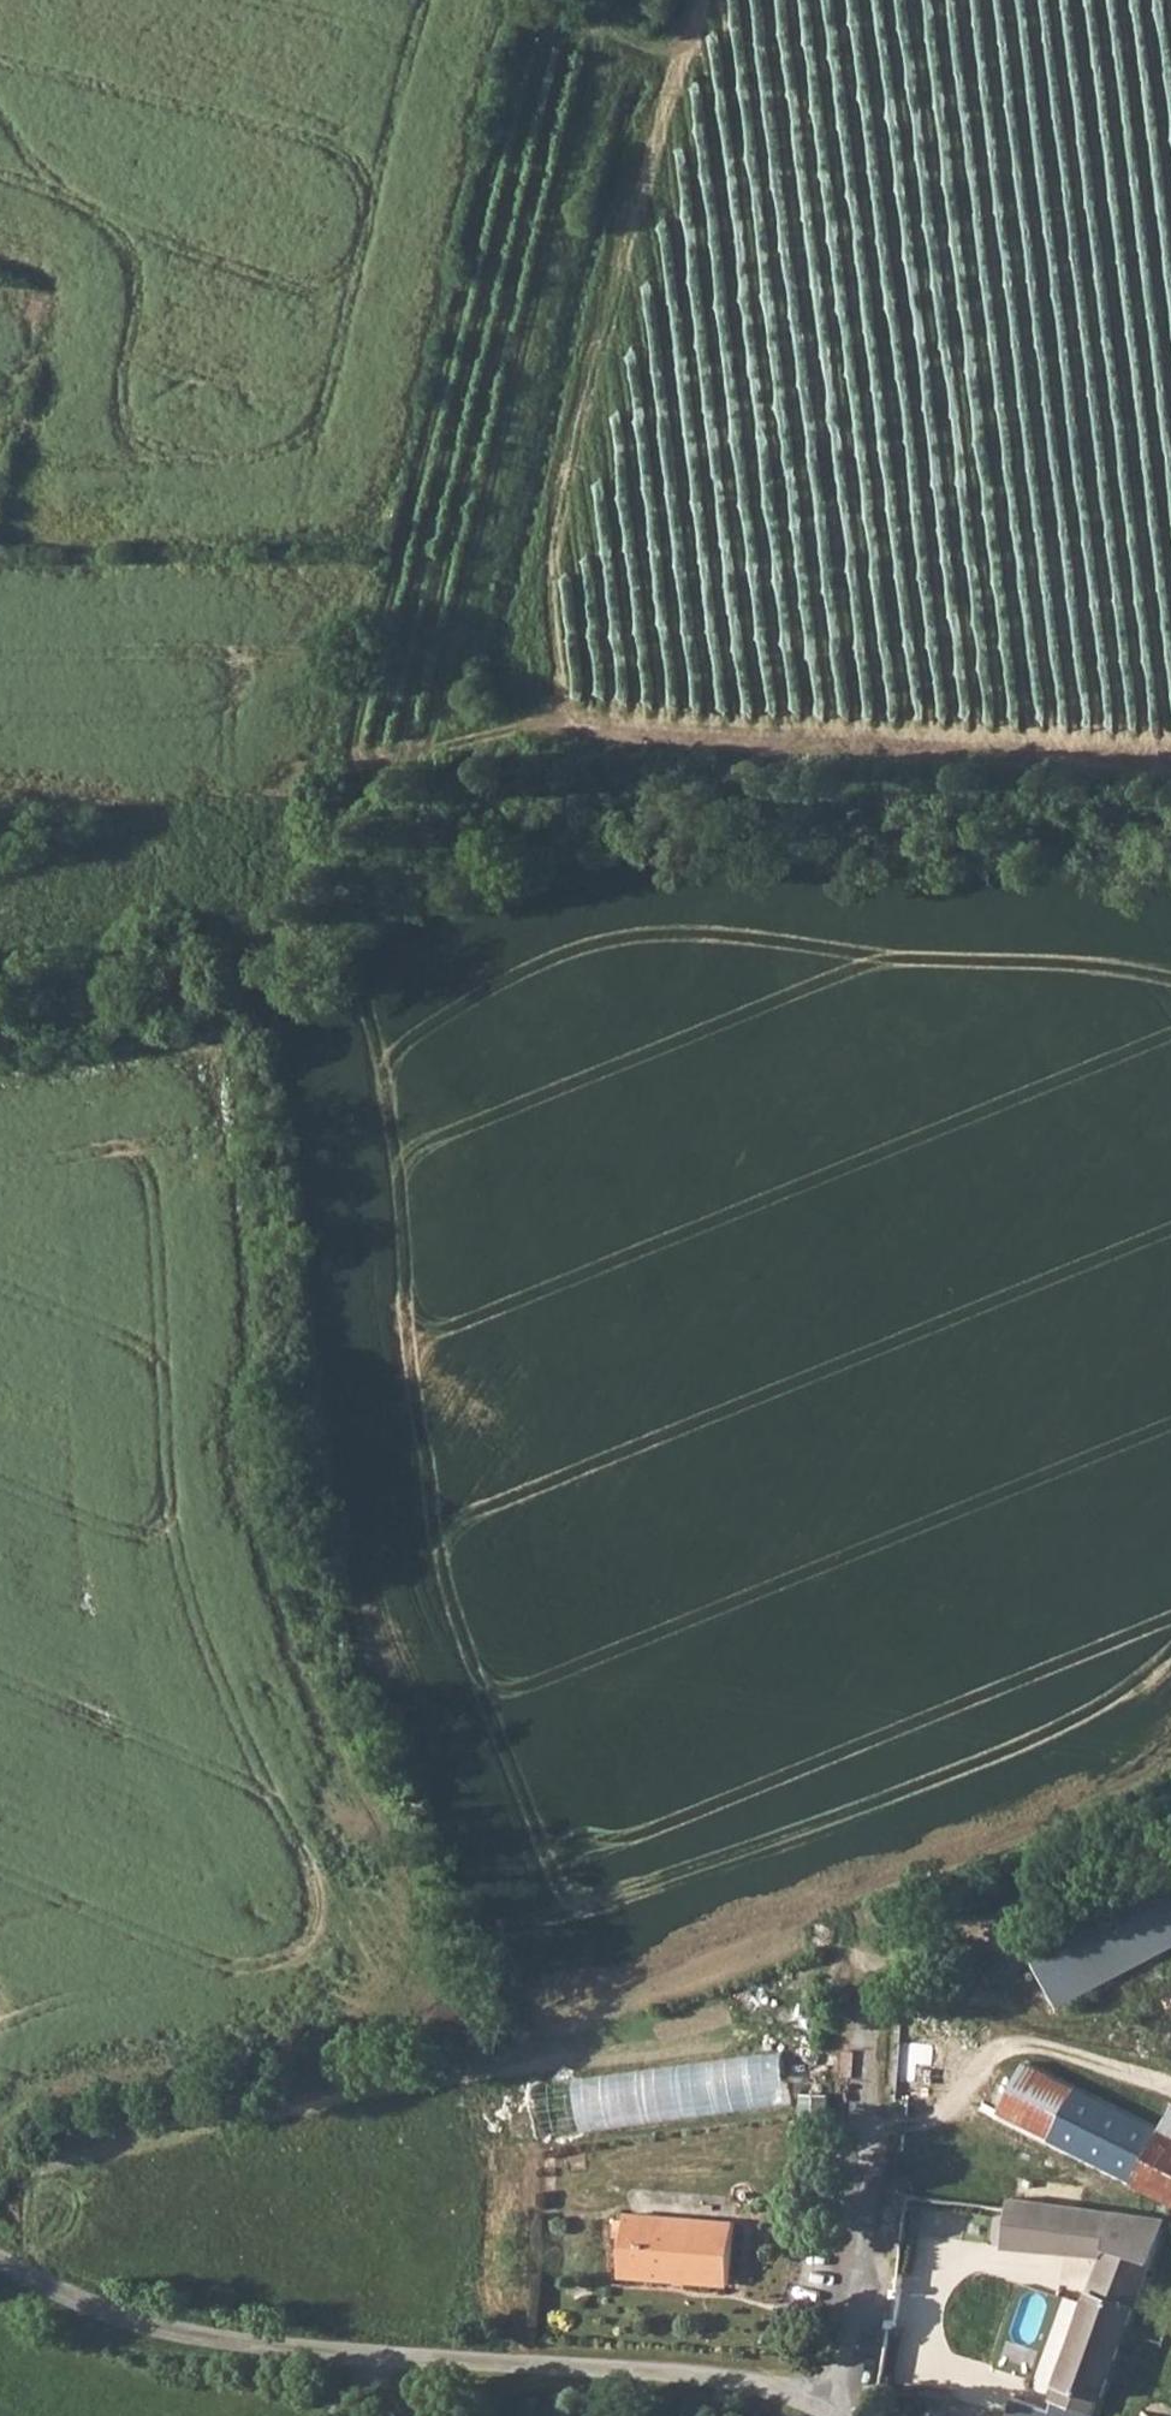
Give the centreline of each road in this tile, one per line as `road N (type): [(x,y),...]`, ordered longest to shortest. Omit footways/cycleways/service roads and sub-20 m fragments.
road 1 (unclassified): [(837,2415),(763,2382),(209,2339),(100,2310),(0,2253)]

